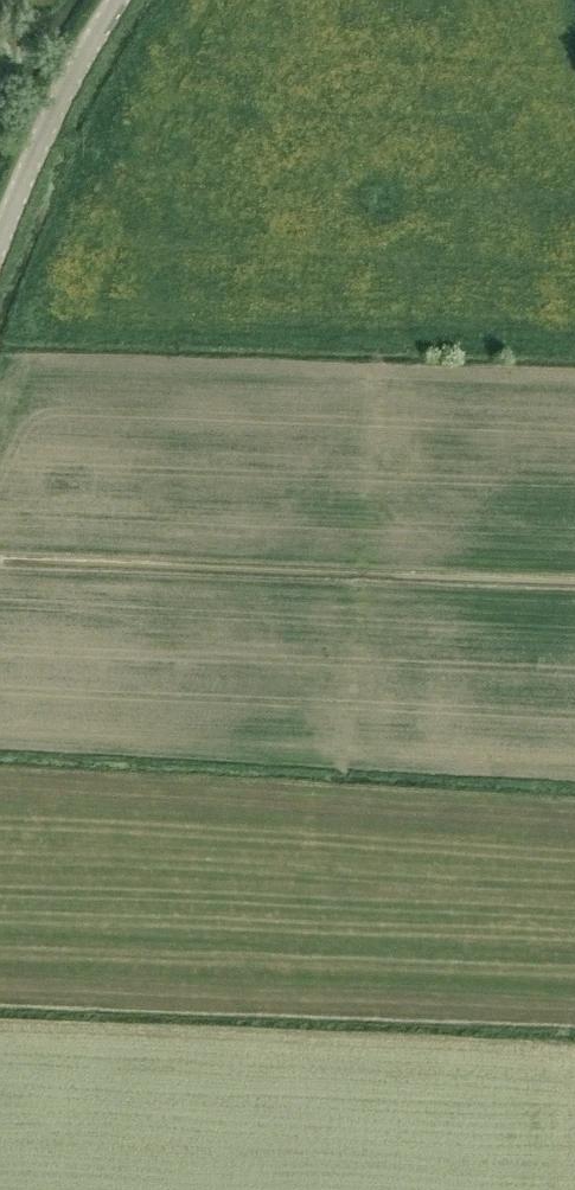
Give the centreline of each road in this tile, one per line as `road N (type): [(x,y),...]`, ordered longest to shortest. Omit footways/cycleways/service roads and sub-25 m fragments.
road 1 (tertiary): [(0,237),(65,85),(111,0)]

